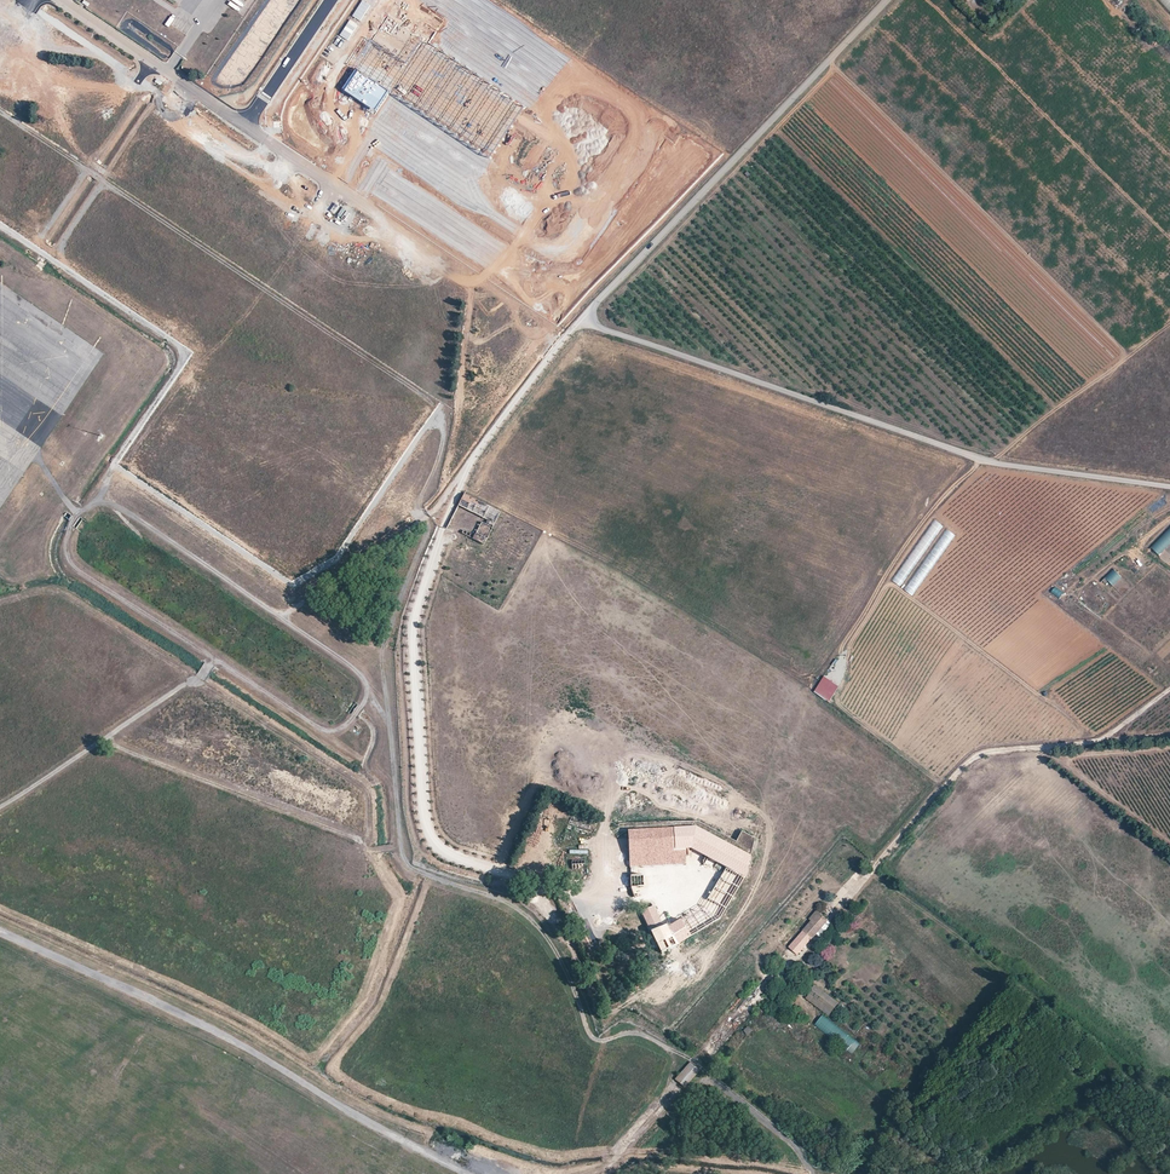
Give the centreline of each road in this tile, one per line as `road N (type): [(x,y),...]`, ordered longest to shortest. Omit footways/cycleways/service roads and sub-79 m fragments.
road 1 (track): [(0,807),(200,679),(210,664),(220,661),(329,731),(343,729),(367,697),(354,667),(127,511),(96,502)]
road 2 (unclassified): [(582,321),(974,458),(1169,488)]
road 3 (track): [(401,846),(410,866),(497,898),(549,938),(595,1040),(640,1034),(694,1060),(730,1092)]
road 4 (unclassified): [(582,321),(889,0)]
road 5 (track): [(508,876),(438,848),(417,792),(410,631),(449,492)]
road 6 (track): [(1169,690),(1100,741),(996,750),(968,762),(866,876)]
road 7 (track): [(100,741),(374,851),(401,846)]
road 8 (track): [(220,661),(70,562),(66,541),(77,513)]
road 9 (unclassified): [(60,0),(247,124)]
road 10 (unclassified): [(449,492),(582,321)]
road 11 (track): [(401,846),(386,642)]
road 12 (track): [(471,282),(445,484)]
road 13 (unclassified): [(247,124),(331,0)]
road 14 (unclassified): [(247,124),(362,203)]

